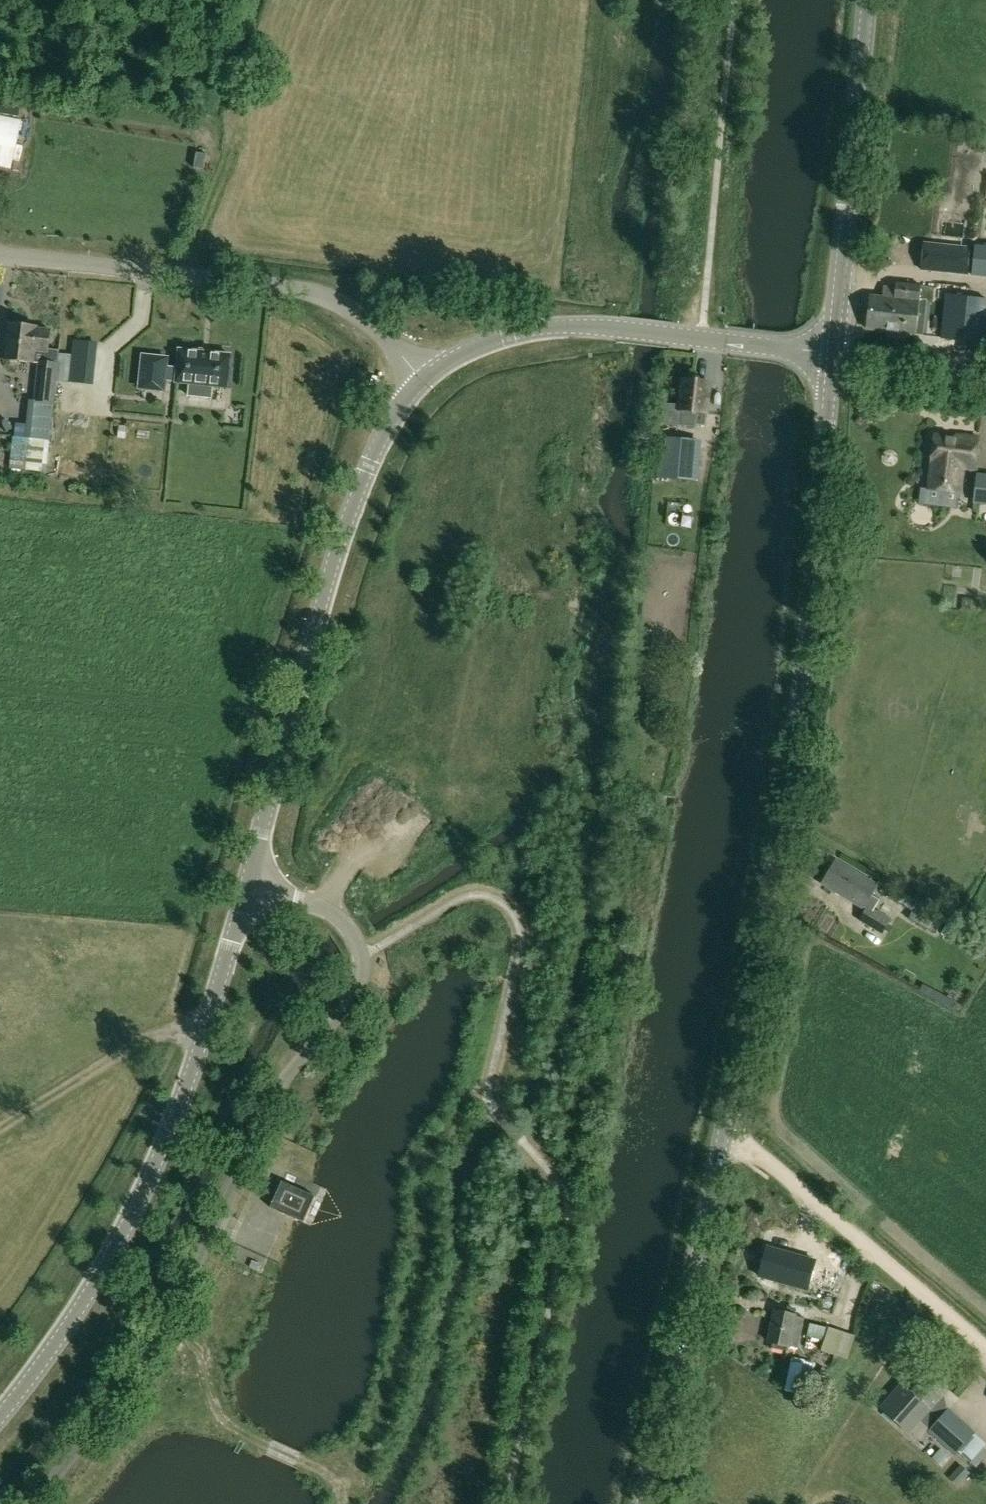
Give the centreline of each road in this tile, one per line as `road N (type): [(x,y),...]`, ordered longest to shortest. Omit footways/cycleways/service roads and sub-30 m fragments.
road 1 (tertiary): [(642,1503),(766,907),(804,654),(832,356)]
road 2 (unclassified): [(33,1503),(161,1327),(275,1095),(358,991),(362,959),(345,924),(320,906),(248,886)]
road 3 (tertiary): [(0,1416),(96,1283),(143,1195),(205,1034),(248,886)]
road 4 (tertiary): [(248,886),(336,554),(376,450),(424,377)]
road 5 (unclassified): [(424,377),(377,331),(322,295),(0,256)]
road 6 (tertiary): [(832,356),(867,0)]
road 7 (track): [(985,1351),(725,1124)]
road 8 (tertiary): [(424,377),(475,347),(544,328),(719,340)]
road 9 (track): [(164,1323),(204,1356),(233,1427),(331,1480),(340,1503)]
road 10 (track): [(205,1034),(138,1042),(0,1130)]
road 11 (unclassified): [(985,383),(832,356)]
road 12 (track): [(230,154),(181,276)]
road 13 (track): [(320,906),(391,801)]

